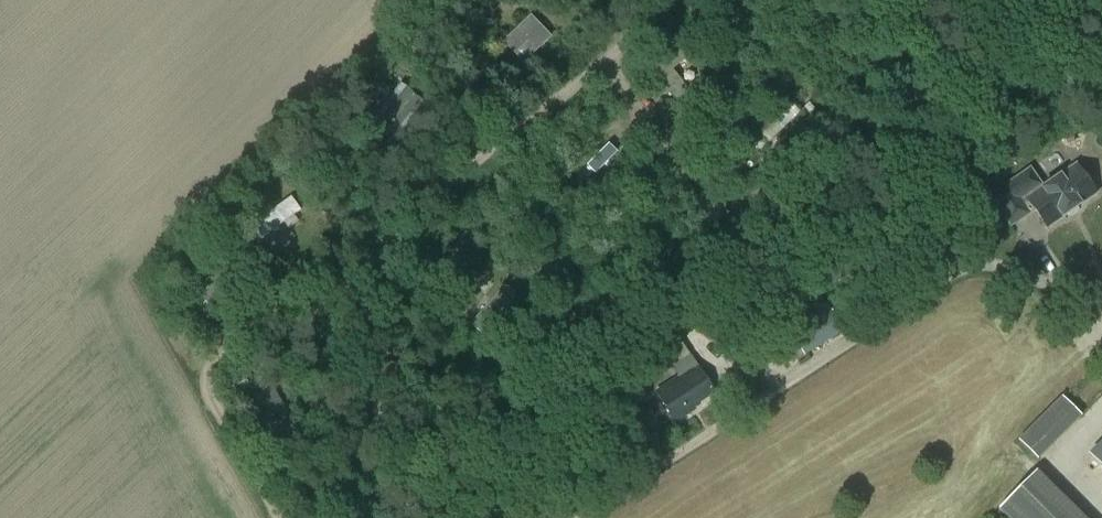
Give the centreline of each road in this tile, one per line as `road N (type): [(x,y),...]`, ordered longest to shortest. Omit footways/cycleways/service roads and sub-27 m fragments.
road 1 (track): [(335,280),(397,352),(498,362),(542,347),(577,329),(771,179),(907,42),(937,0)]
road 2 (track): [(672,0),(464,167),(361,268),(294,291),(220,354),(211,396),(280,517)]
road 3 (track): [(719,222),(658,141),(612,52)]
road 4 (track): [(568,517),(681,449)]
road 5 (track): [(1101,60),(997,0)]

